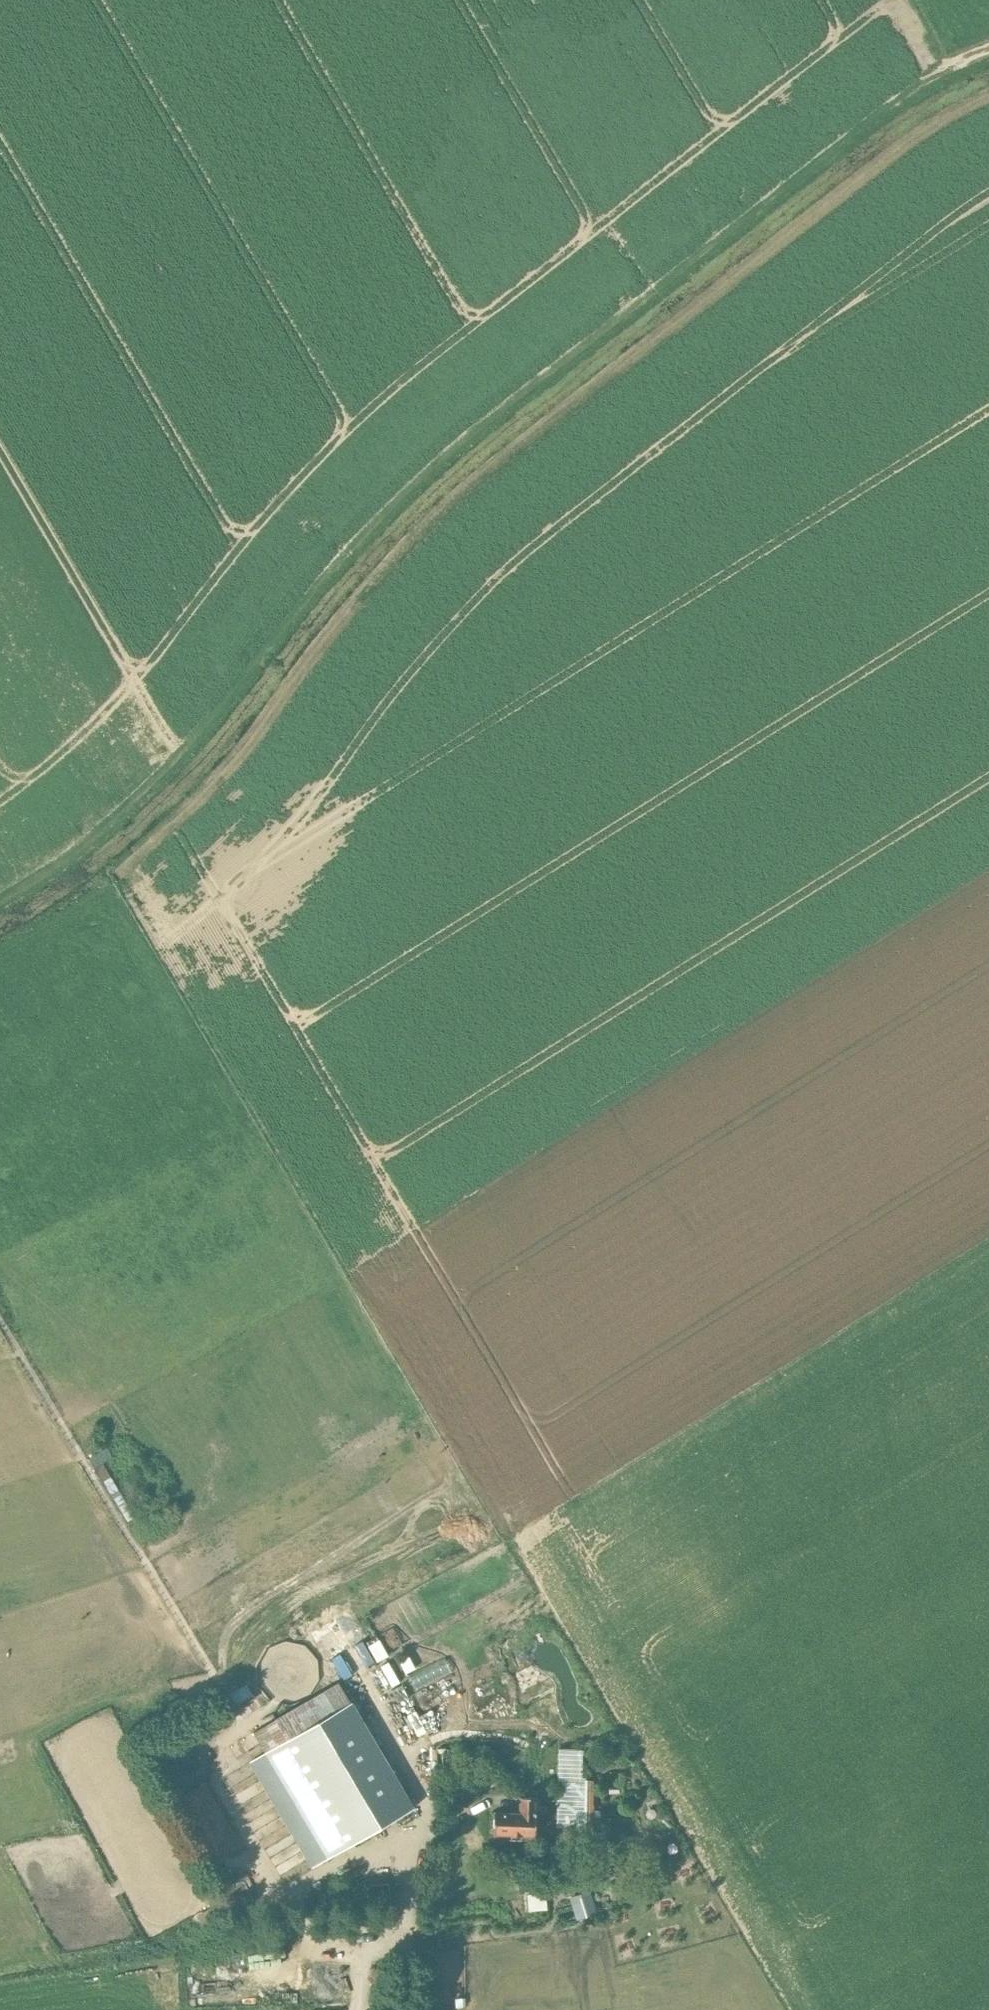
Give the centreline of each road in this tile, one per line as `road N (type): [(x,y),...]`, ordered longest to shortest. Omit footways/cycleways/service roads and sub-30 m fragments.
road 1 (track): [(411,471),(891,98),(988,51)]

